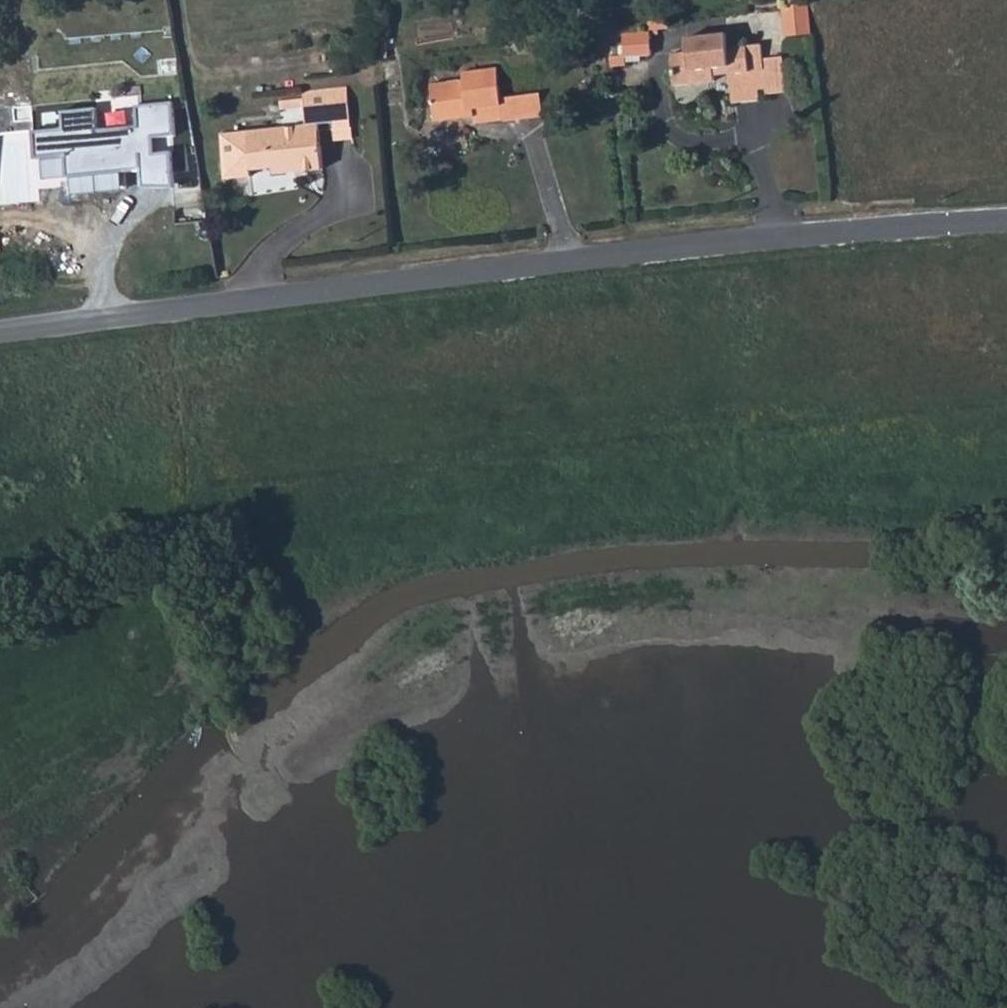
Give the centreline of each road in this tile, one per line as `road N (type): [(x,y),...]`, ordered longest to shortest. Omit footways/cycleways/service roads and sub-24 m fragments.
road 1 (tertiary): [(0,333),(554,262),(1006,220)]

